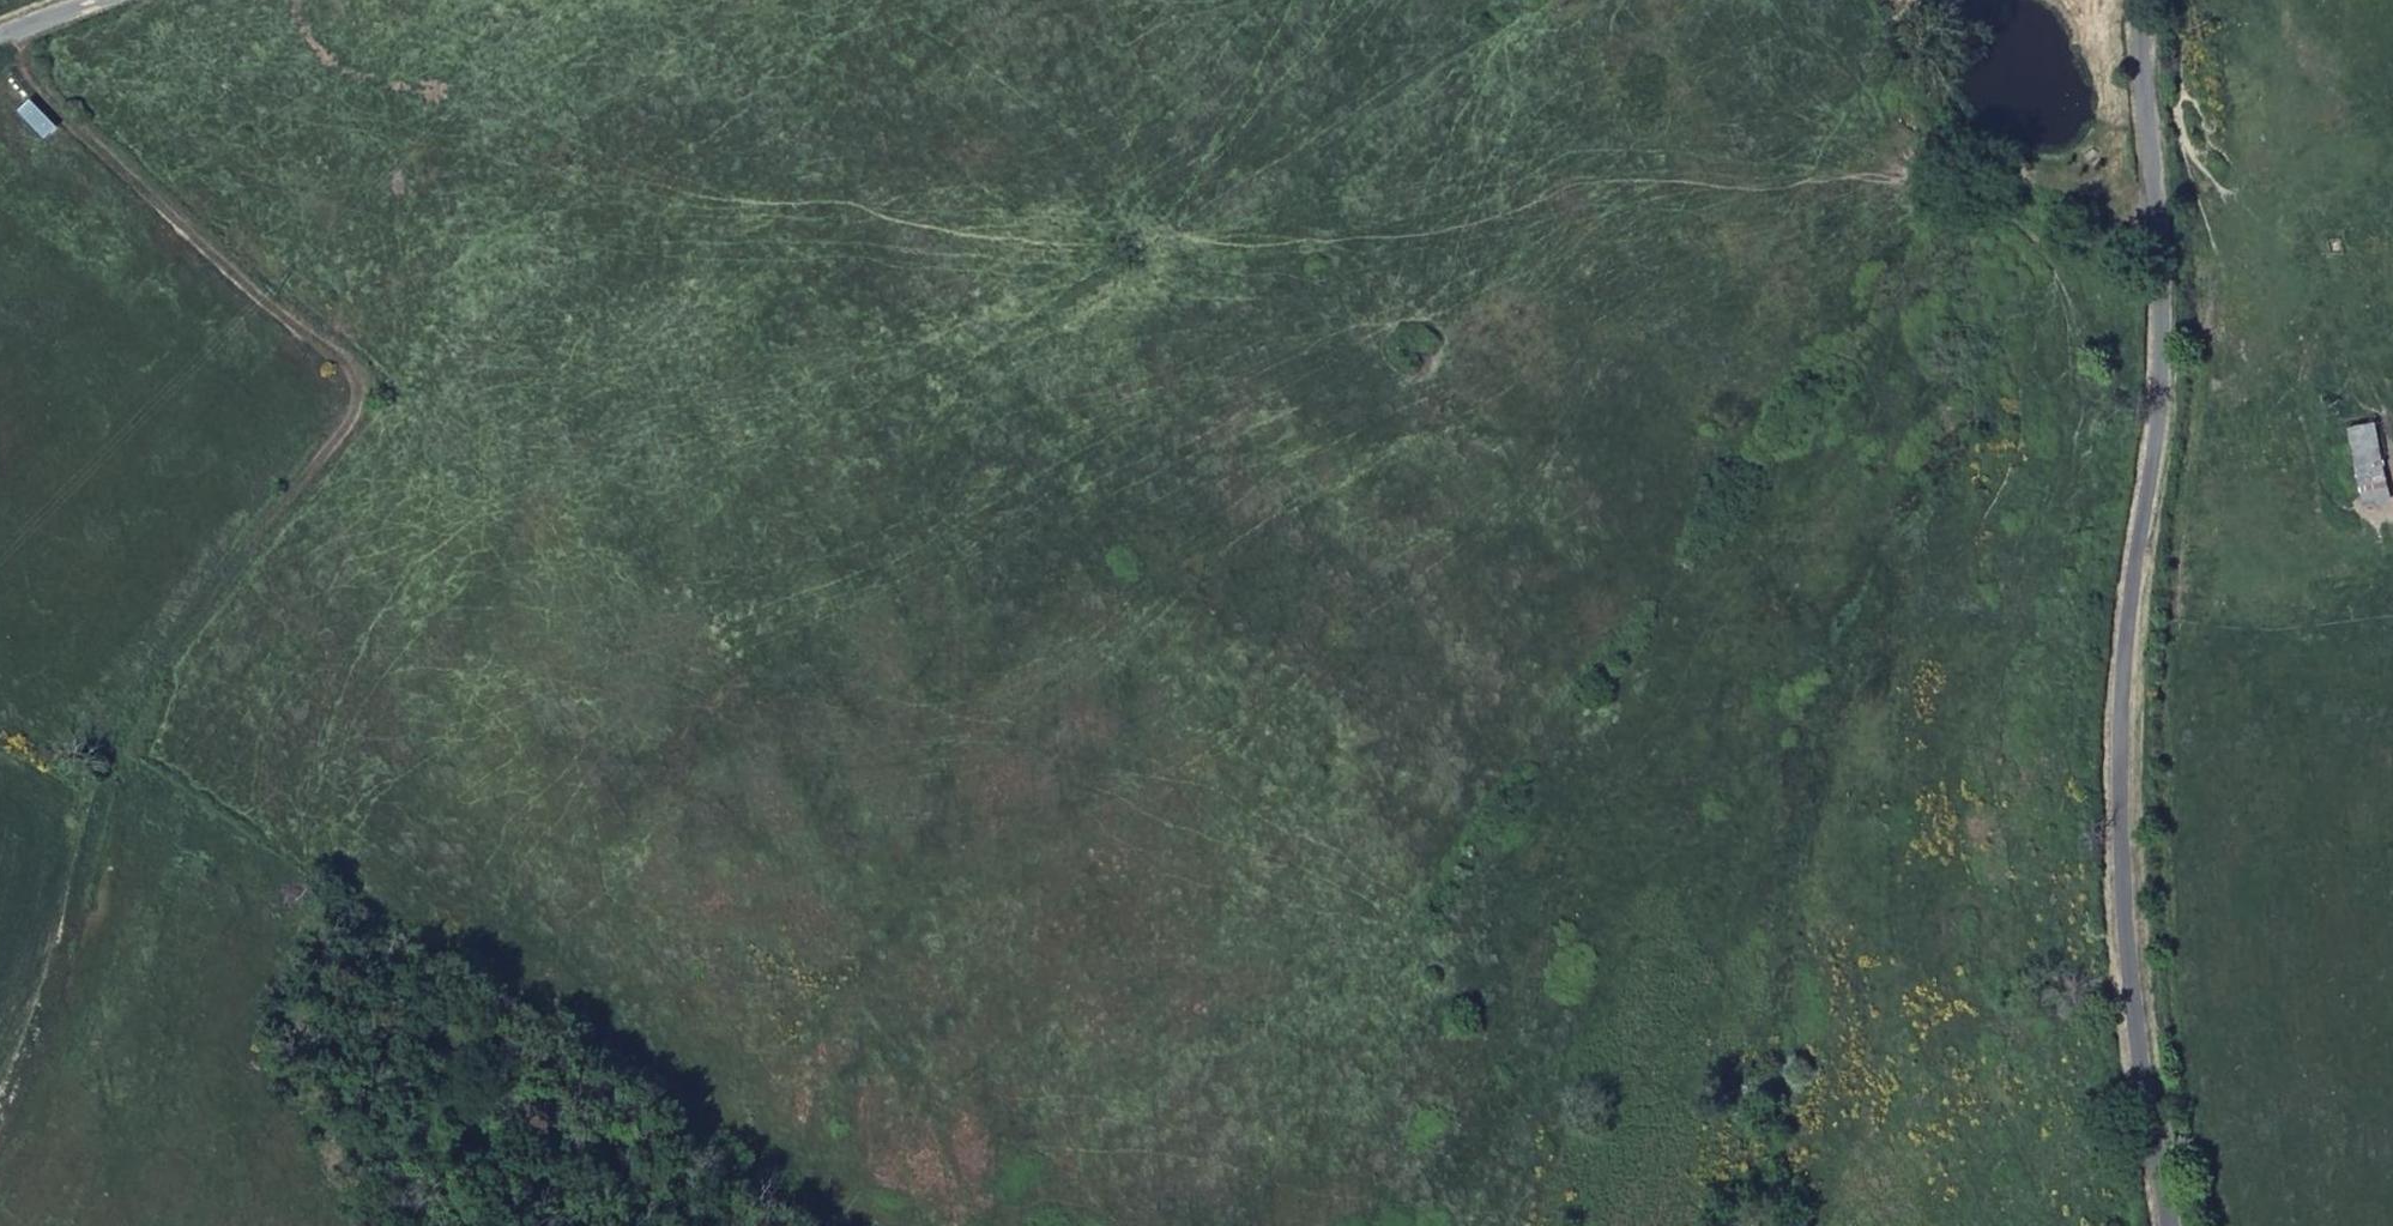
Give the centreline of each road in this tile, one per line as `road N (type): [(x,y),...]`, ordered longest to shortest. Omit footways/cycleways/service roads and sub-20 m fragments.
road 1 (unclassified): [(2141,0),(2159,408),(2131,589),(2121,790),(2134,1023),(2168,1225)]

